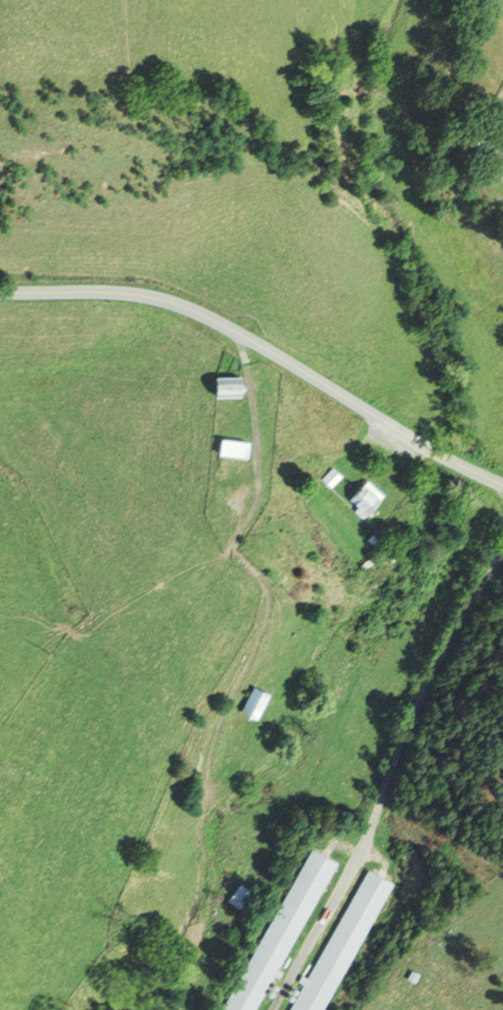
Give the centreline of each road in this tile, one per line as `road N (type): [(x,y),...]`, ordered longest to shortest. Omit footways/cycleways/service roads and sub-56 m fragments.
road 1 (tertiary): [(465,468),(179,308),(129,293),(0,294)]
road 2 (track): [(208,764),(224,703),(270,621),(271,594),(230,544),(252,483),(255,437),(240,338)]

